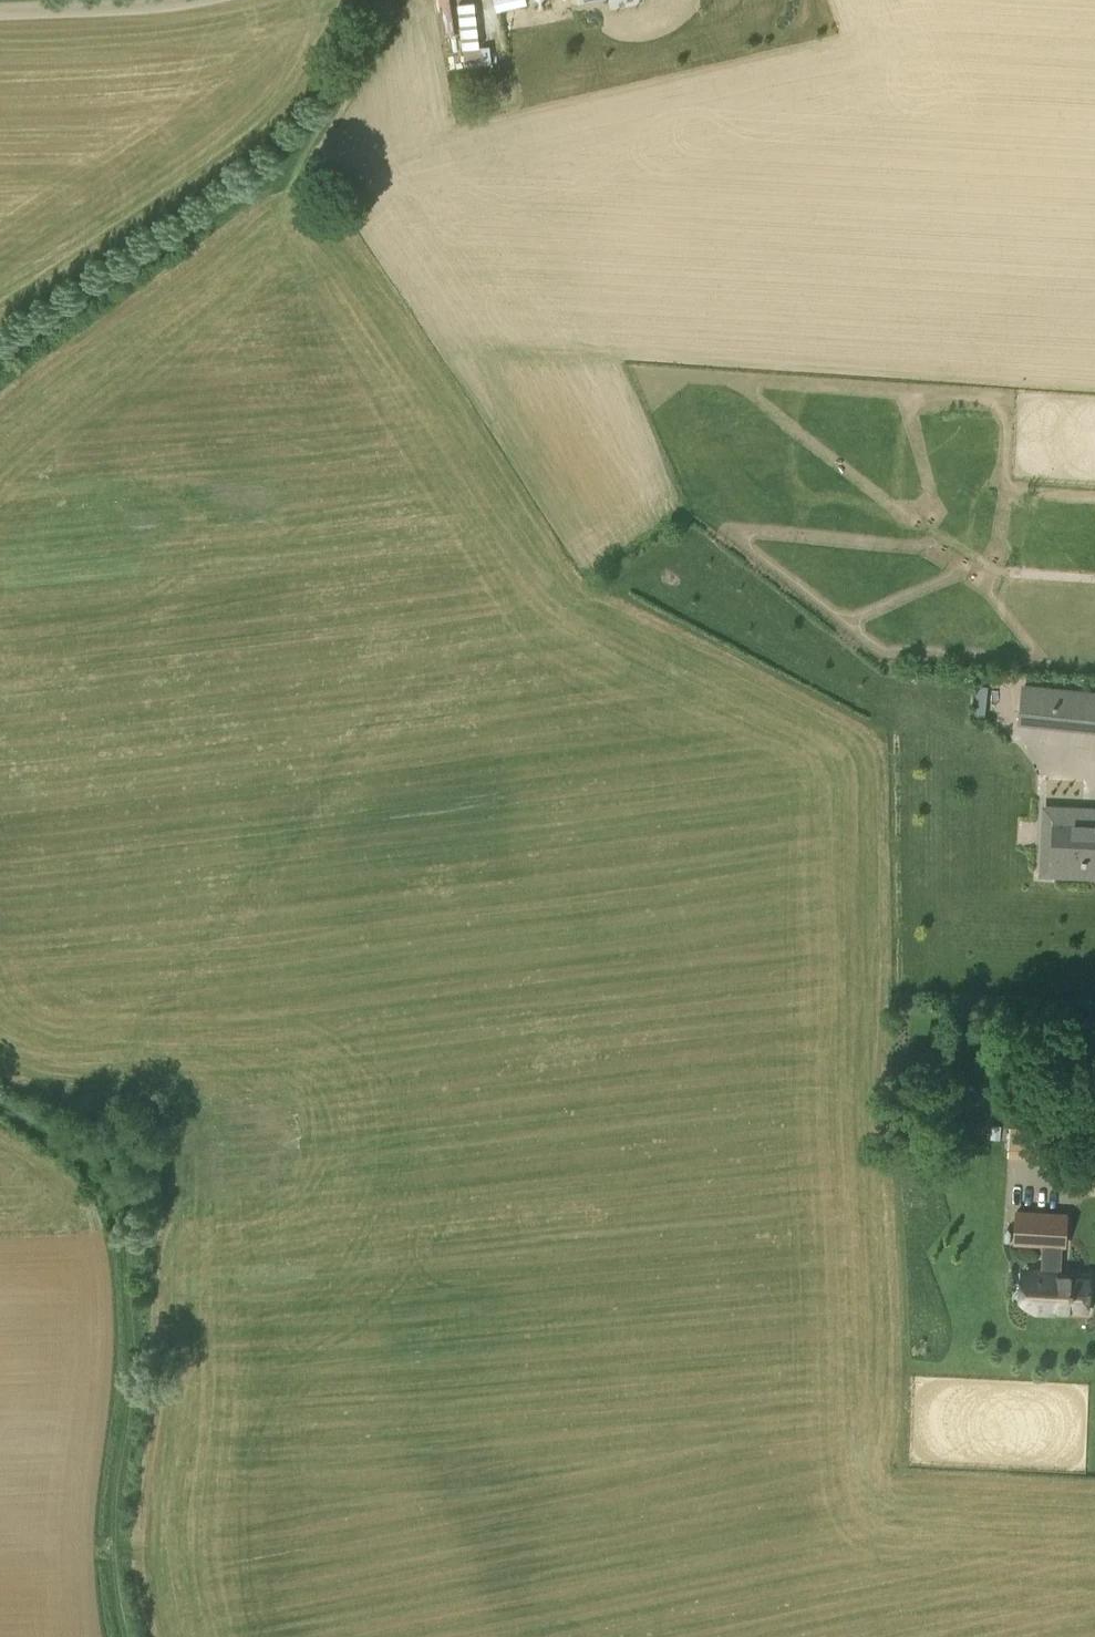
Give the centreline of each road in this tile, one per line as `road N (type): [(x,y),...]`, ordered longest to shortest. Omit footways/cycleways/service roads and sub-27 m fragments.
road 1 (track): [(0,13),(193,2)]

